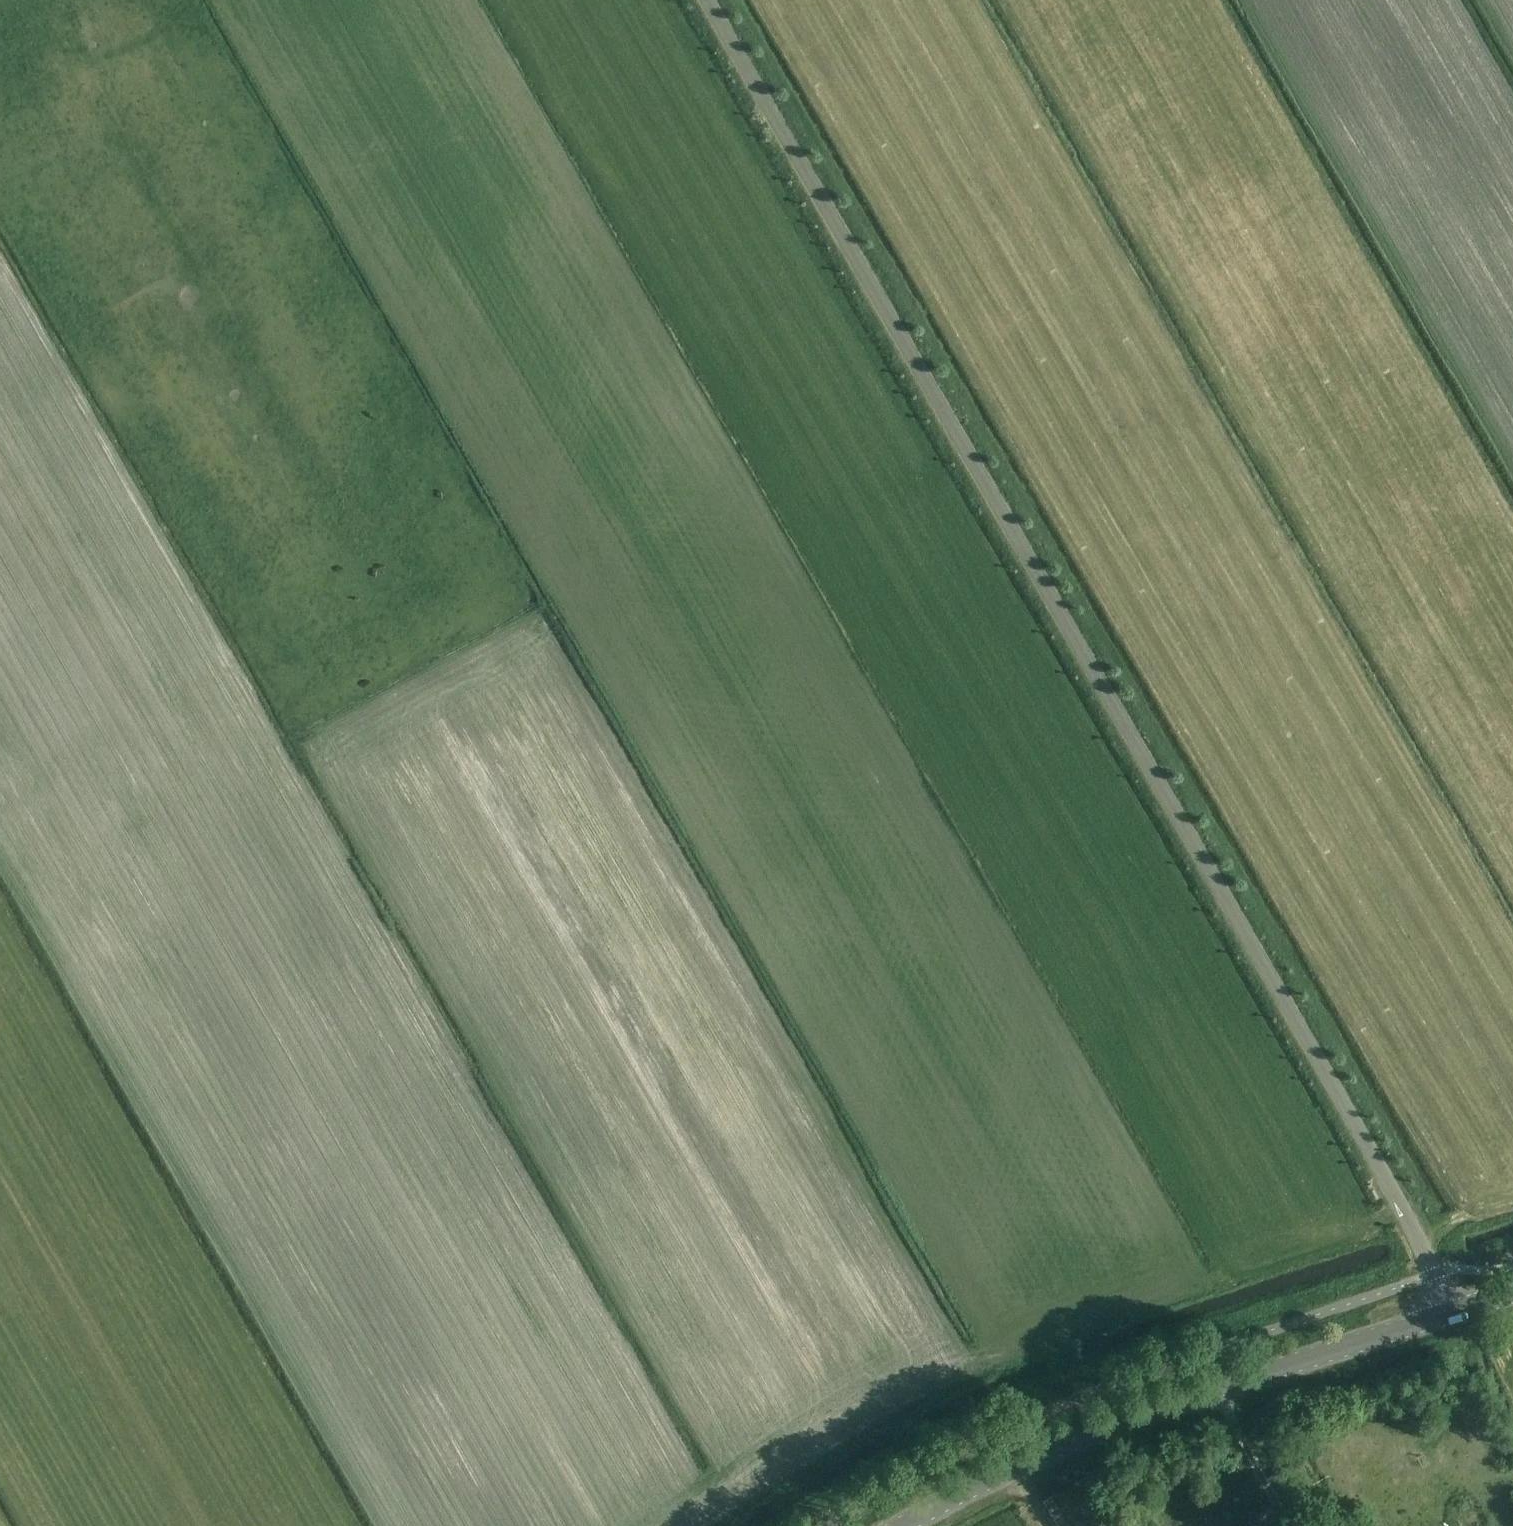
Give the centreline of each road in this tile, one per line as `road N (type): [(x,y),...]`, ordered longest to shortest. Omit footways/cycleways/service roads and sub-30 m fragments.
road 1 (unclassified): [(1432,1275),(706,0)]
road 2 (tertiary): [(900,1525),(1079,1434),(1446,1315)]

